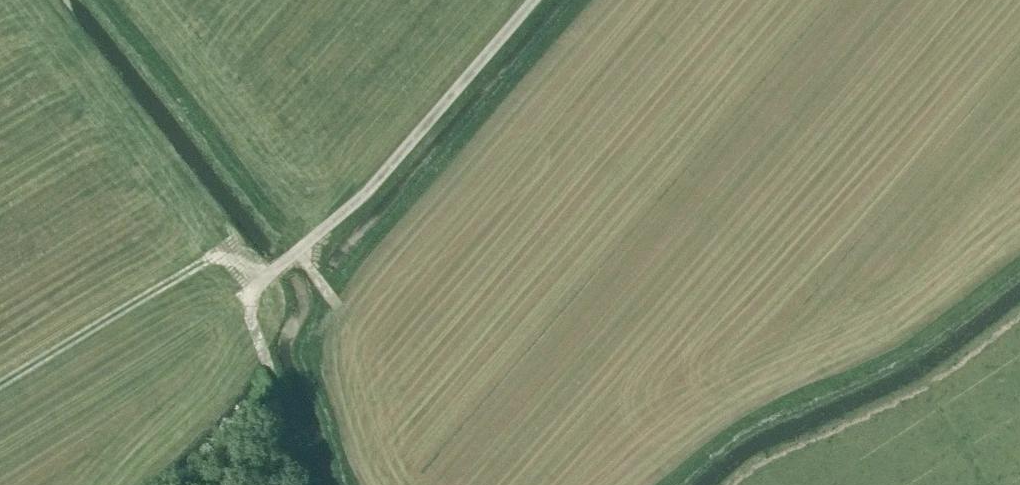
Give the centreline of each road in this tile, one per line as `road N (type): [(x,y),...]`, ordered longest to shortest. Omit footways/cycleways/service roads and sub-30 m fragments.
road 1 (track): [(259,279),(250,300),(303,484)]

